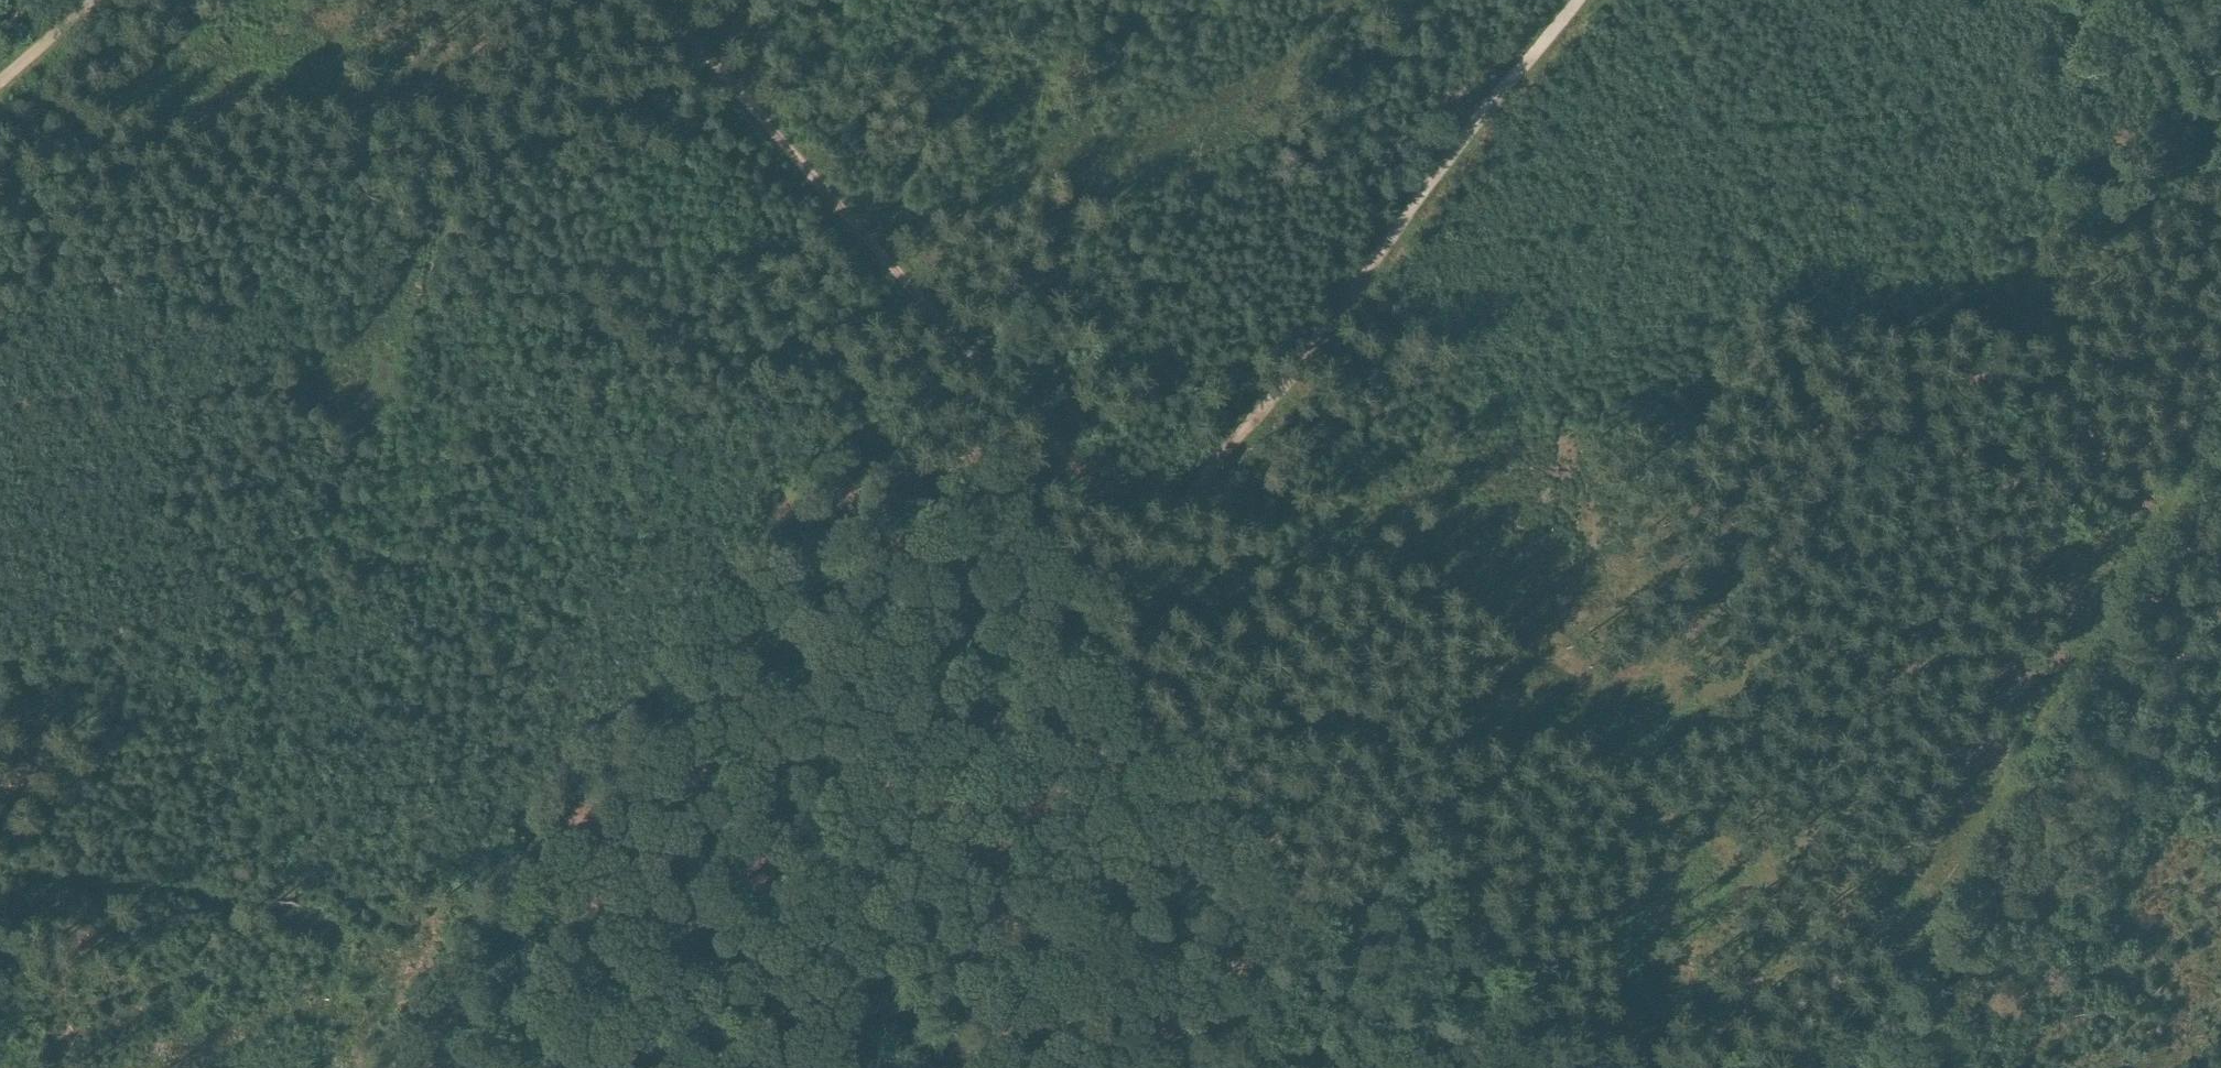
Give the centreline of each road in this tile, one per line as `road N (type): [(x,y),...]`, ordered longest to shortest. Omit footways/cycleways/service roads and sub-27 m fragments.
road 1 (track): [(1574,0),(1100,610),(705,1067)]
road 2 (track): [(656,0),(1148,545),(1237,690)]
road 3 (track): [(2058,708),(2220,425)]
road 4 (track): [(0,82),(94,0)]

